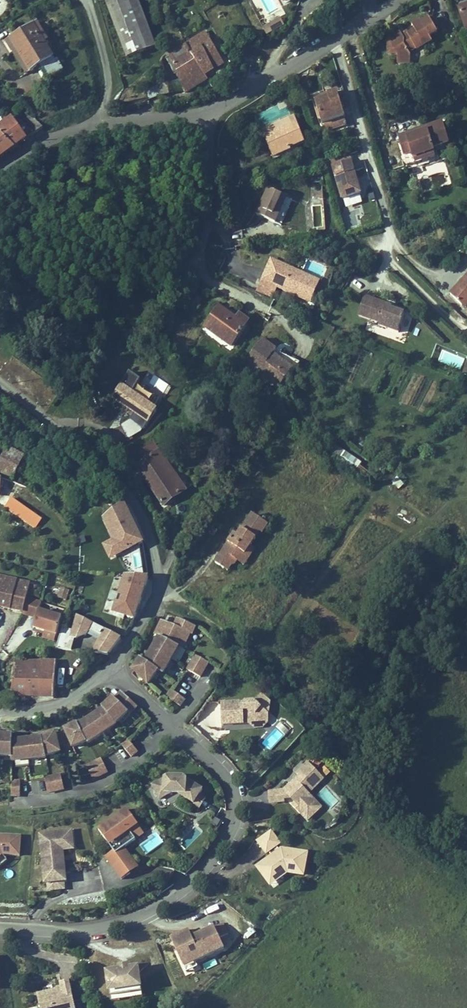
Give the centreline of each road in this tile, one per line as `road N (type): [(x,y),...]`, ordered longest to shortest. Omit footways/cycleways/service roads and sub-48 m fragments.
road 1 (residential): [(109,672),(216,768),(233,800),(230,832),(208,868),(152,912),(71,931),(0,928)]
road 2 (track): [(466,861),(392,806),(292,694),(221,631),(190,606),(156,595)]
road 3 (residential): [(109,672),(156,595),(145,525),(121,483),(0,383)]
road 4 (residential): [(268,312),(206,274),(208,114)]
road 5 (residential): [(336,40),(388,227),(383,249)]
road 6 (residential): [(208,114),(336,40)]
road 7 (residential): [(87,0),(107,78),(89,127)]
road 8 (residential): [(0,714),(50,711),(109,672)]

